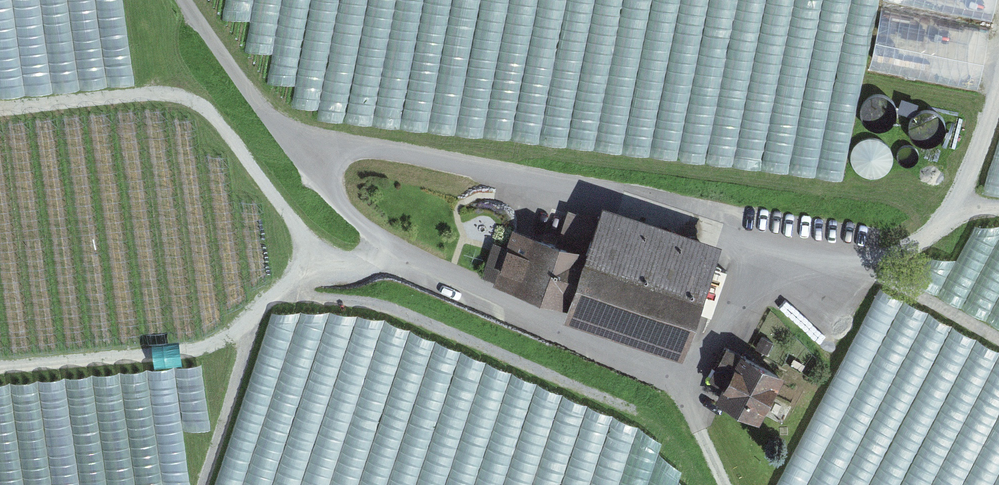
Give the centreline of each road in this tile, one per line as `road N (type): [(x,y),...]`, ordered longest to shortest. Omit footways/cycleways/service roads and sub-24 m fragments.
road 1 (track): [(998,208),(959,204),(903,255),(861,259),(773,247),(690,379),(436,272),(341,206),(311,154)]
road 2 (track): [(773,247),(745,228),(605,188),(355,147),(311,154)]
road 3 (track): [(311,154),(275,122),(186,0)]

